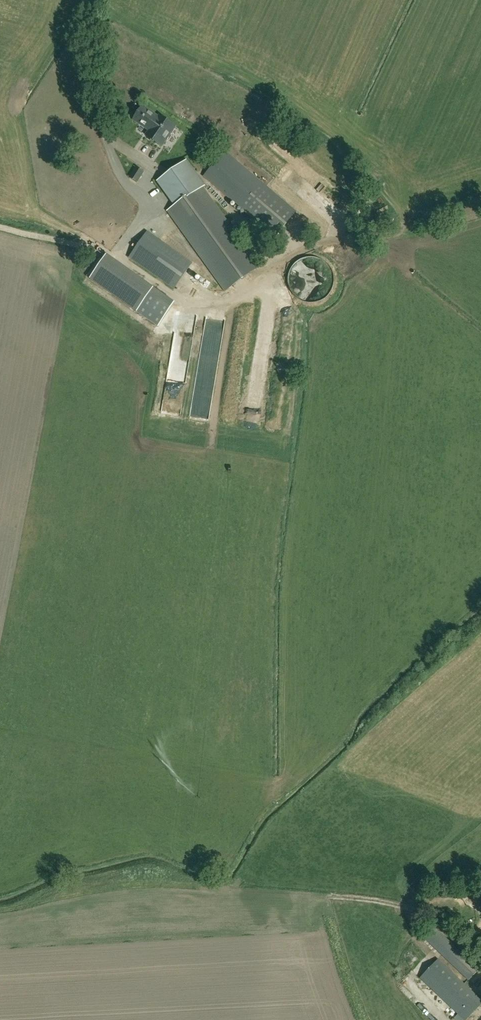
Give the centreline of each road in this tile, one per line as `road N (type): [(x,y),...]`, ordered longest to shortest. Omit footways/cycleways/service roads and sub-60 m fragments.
road 1 (track): [(0,911),(168,884),(369,900),(429,911),(480,961)]

